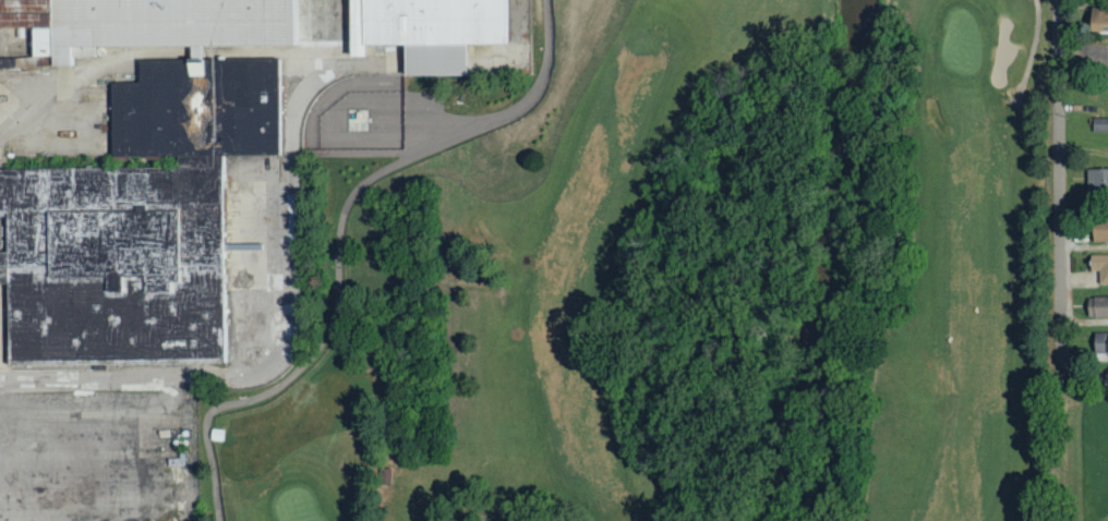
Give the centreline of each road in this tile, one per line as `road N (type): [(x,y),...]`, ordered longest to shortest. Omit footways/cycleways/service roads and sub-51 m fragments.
road 1 (residential): [(1073,369),(1062,346),(1060,0)]
road 2 (residential): [(0,378),(248,376)]

